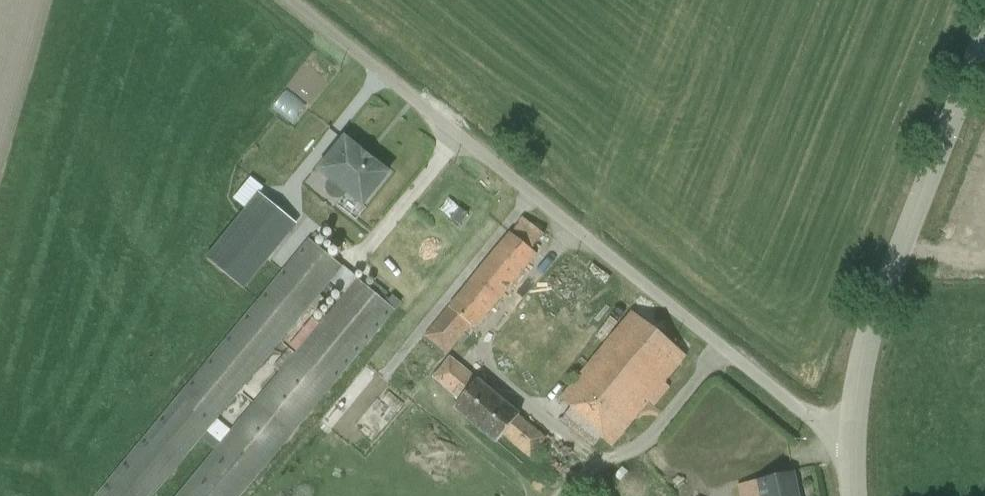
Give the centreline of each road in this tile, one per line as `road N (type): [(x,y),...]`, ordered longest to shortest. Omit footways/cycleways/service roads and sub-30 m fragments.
road 1 (unclassified): [(291,0),(825,429),(850,439)]
road 2 (tertiary): [(984,33),(868,329),(850,439)]
road 3 (track): [(727,350),(647,441),(587,467),(559,495)]

